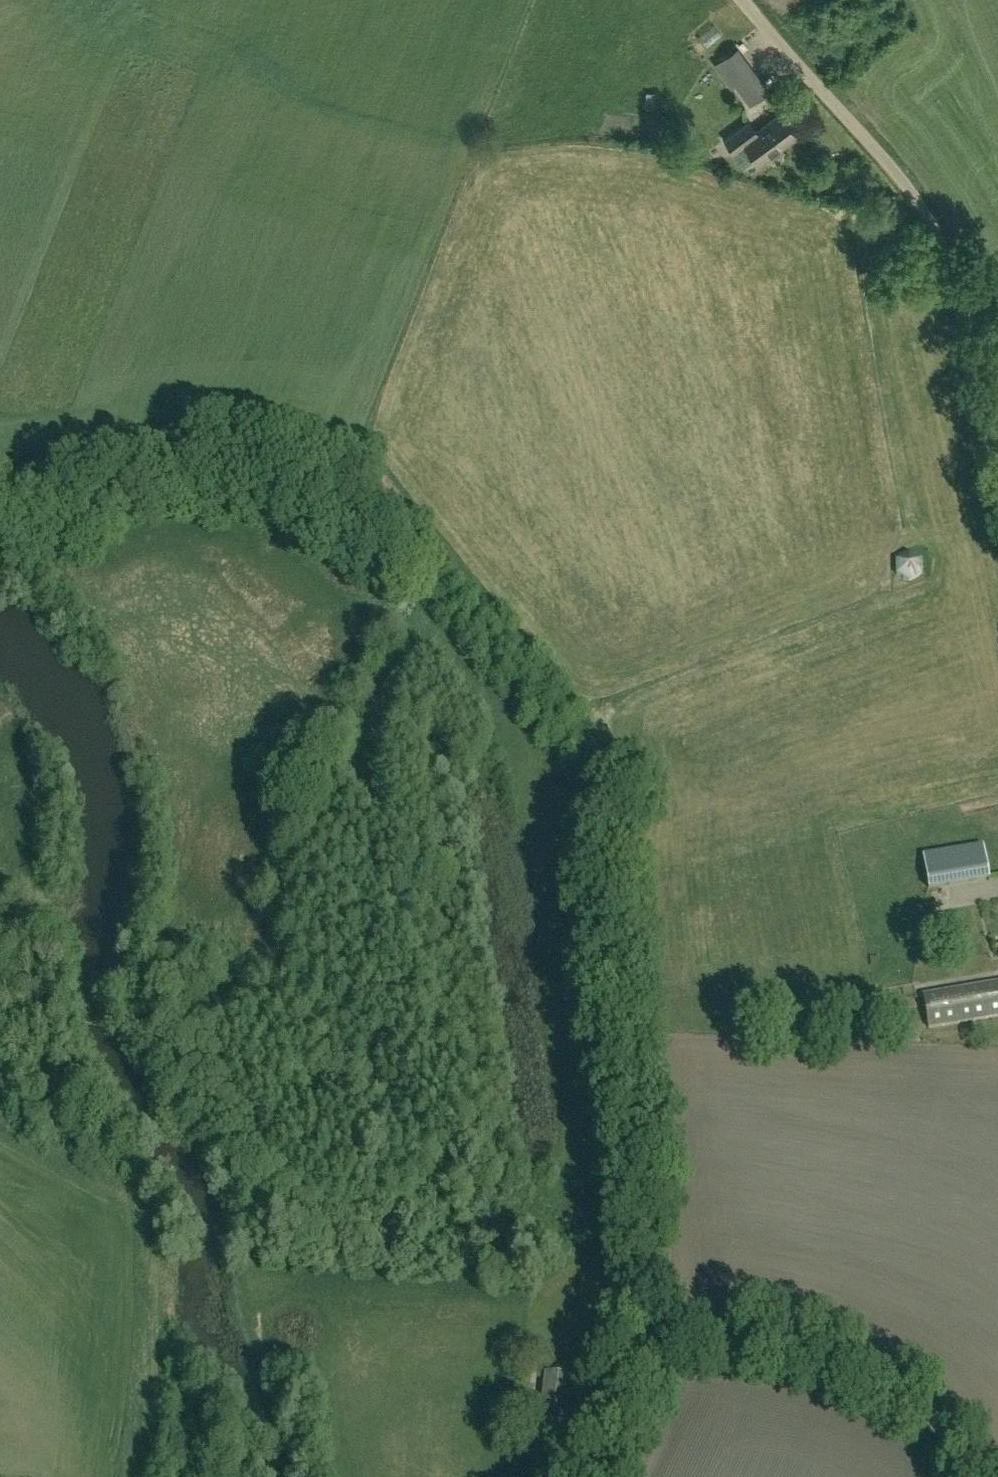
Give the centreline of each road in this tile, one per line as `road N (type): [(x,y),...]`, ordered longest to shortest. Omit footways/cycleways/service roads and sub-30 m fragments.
road 1 (unclassified): [(997,492),(956,285),(938,237),(906,185),(741,0)]
road 2 (track): [(567,1476),(647,1356),(665,1341),(703,1333),(846,1370),(944,1436),(985,1476)]

